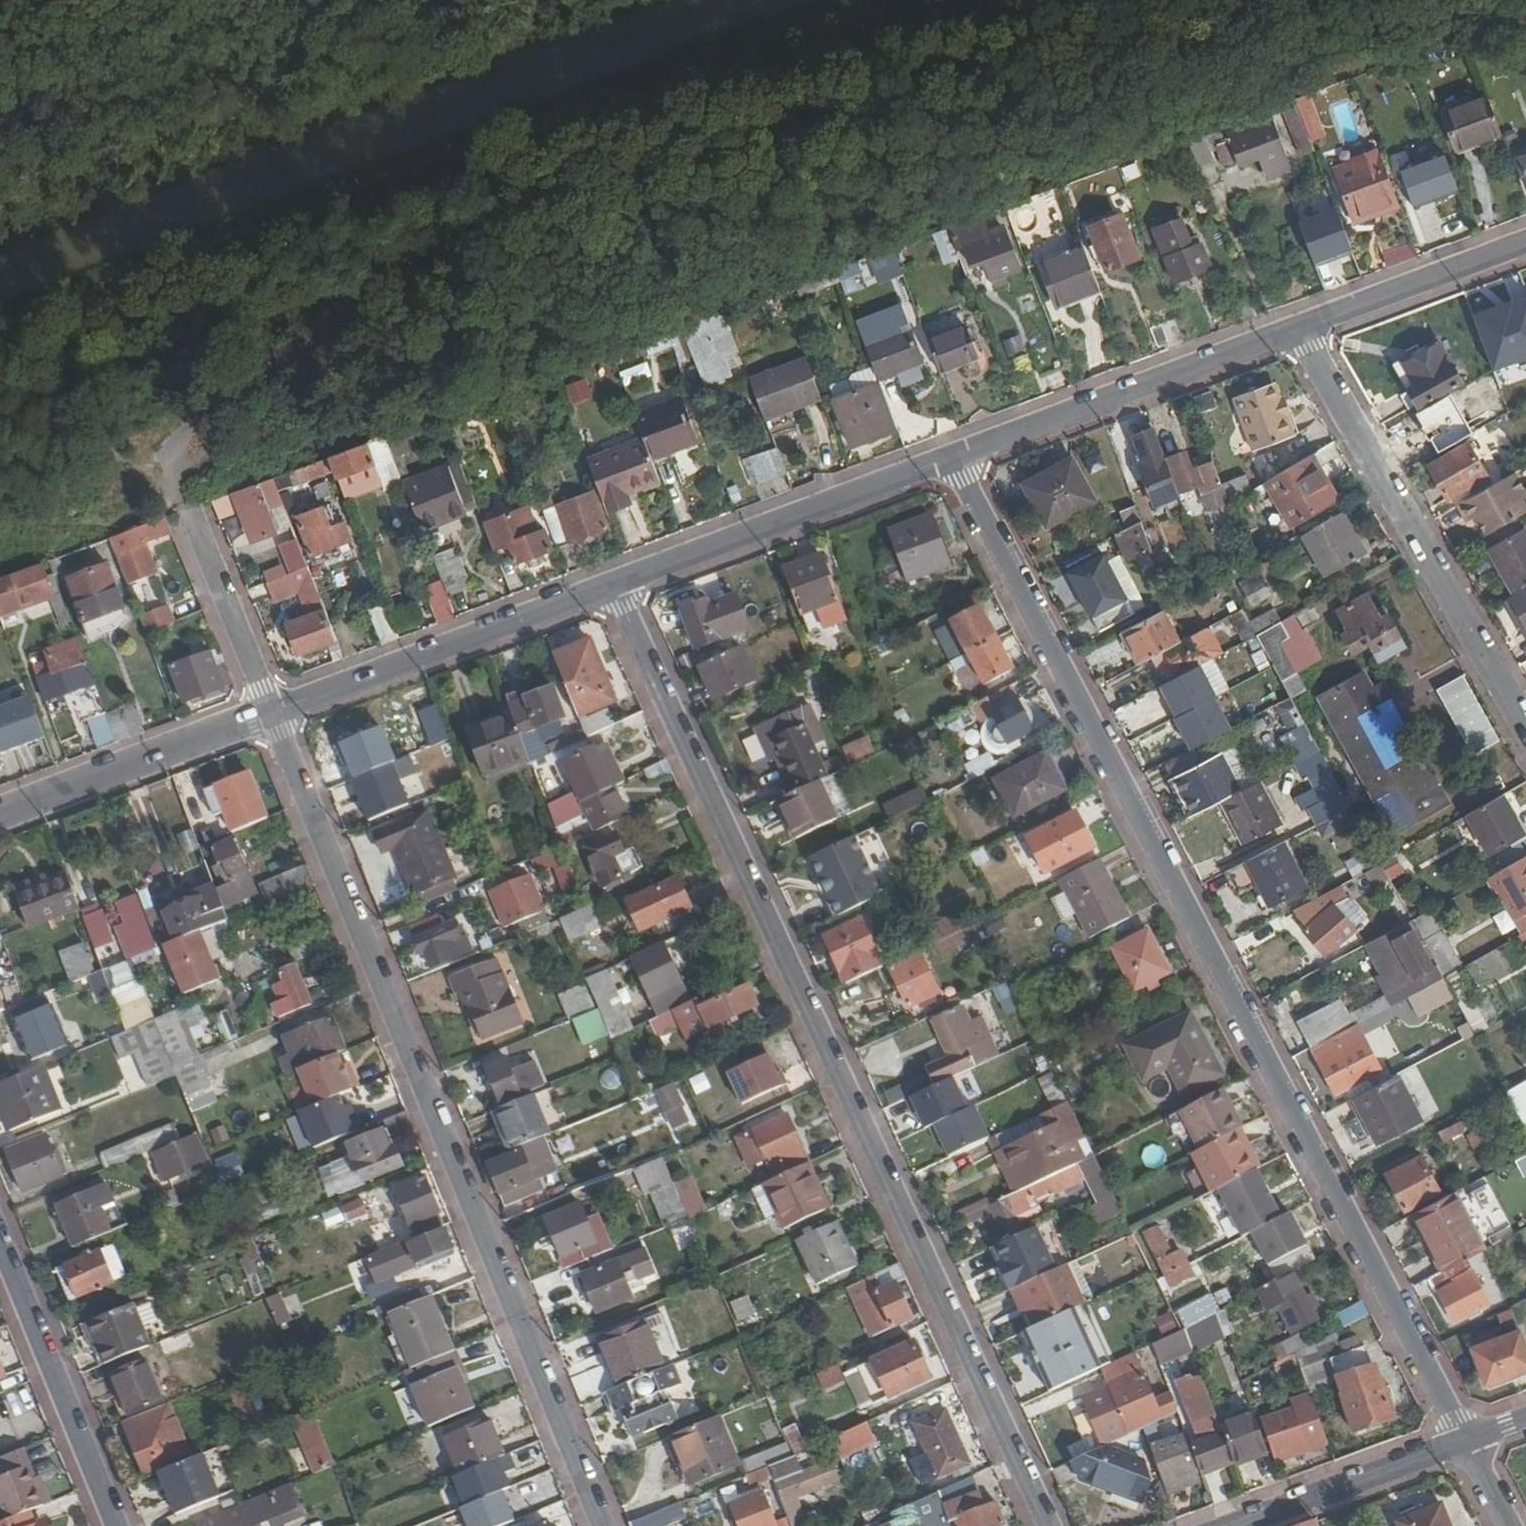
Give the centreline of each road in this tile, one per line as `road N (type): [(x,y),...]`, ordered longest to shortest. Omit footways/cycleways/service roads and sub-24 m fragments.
road 1 (residential): [(956,462),(1466,1440)]
road 2 (residential): [(612,585),(1048,1525)]
road 3 (residential): [(271,712),(603,1525)]
road 4 (residential): [(1301,330),(1525,726)]
road 5 (residential): [(1301,330),(956,462)]
road 6 (residential): [(956,462),(612,585)]
road 7 (residential): [(612,585),(271,712)]
road 8 (residential): [(115,1525),(0,1243)]
road 9 (residential): [(271,712),(0,814)]
road 10 (residential): [(1233,1525),(1466,1440)]
road 11 (residential): [(1525,246),(1301,330)]
road 12 (residential): [(186,500),(271,712)]

